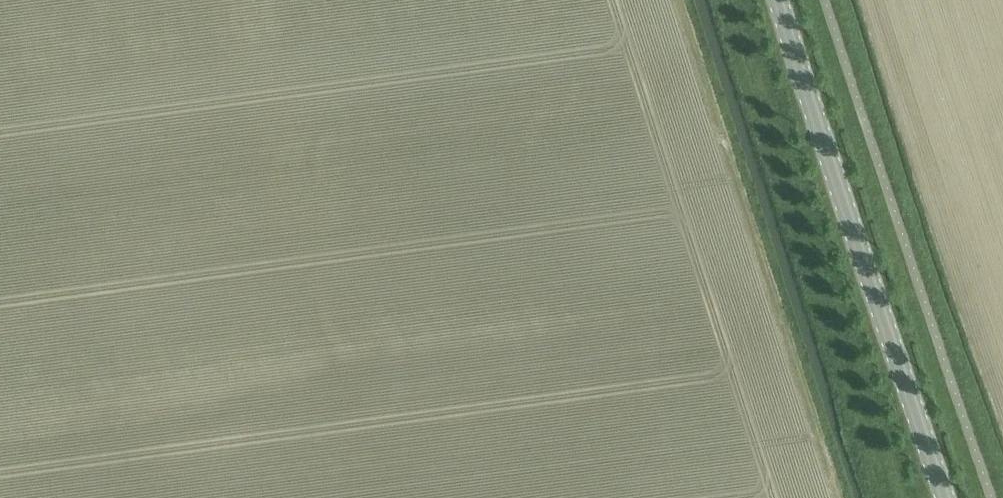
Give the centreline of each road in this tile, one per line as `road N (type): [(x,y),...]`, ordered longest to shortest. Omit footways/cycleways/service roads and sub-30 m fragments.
road 1 (tertiary): [(946,497),(779,0)]

